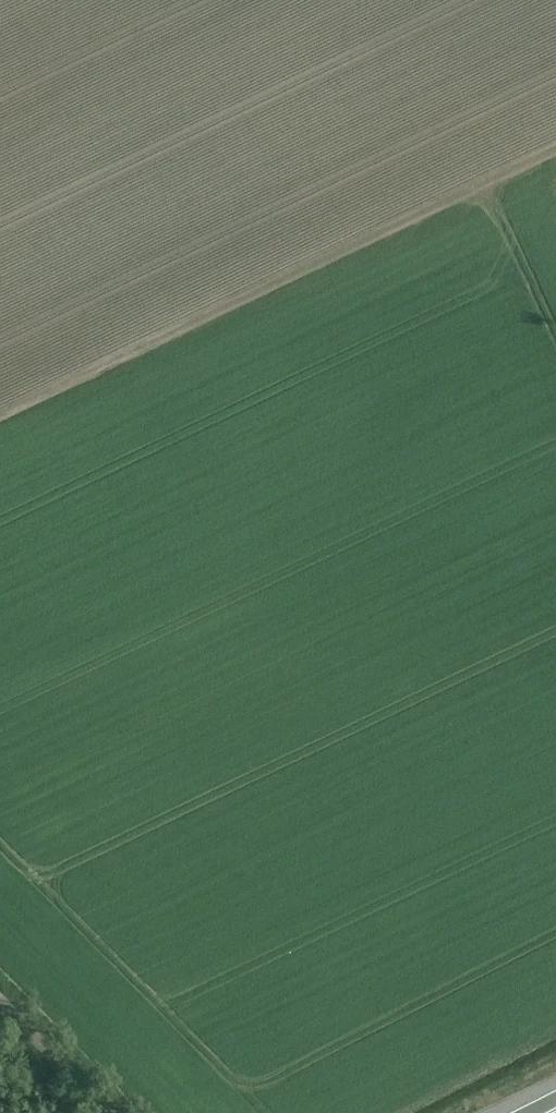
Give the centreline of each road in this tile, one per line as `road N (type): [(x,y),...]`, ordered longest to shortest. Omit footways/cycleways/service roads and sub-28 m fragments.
road 1 (track): [(555,160),(0,429)]
road 2 (unclassified): [(109,1112),(0,1002)]

